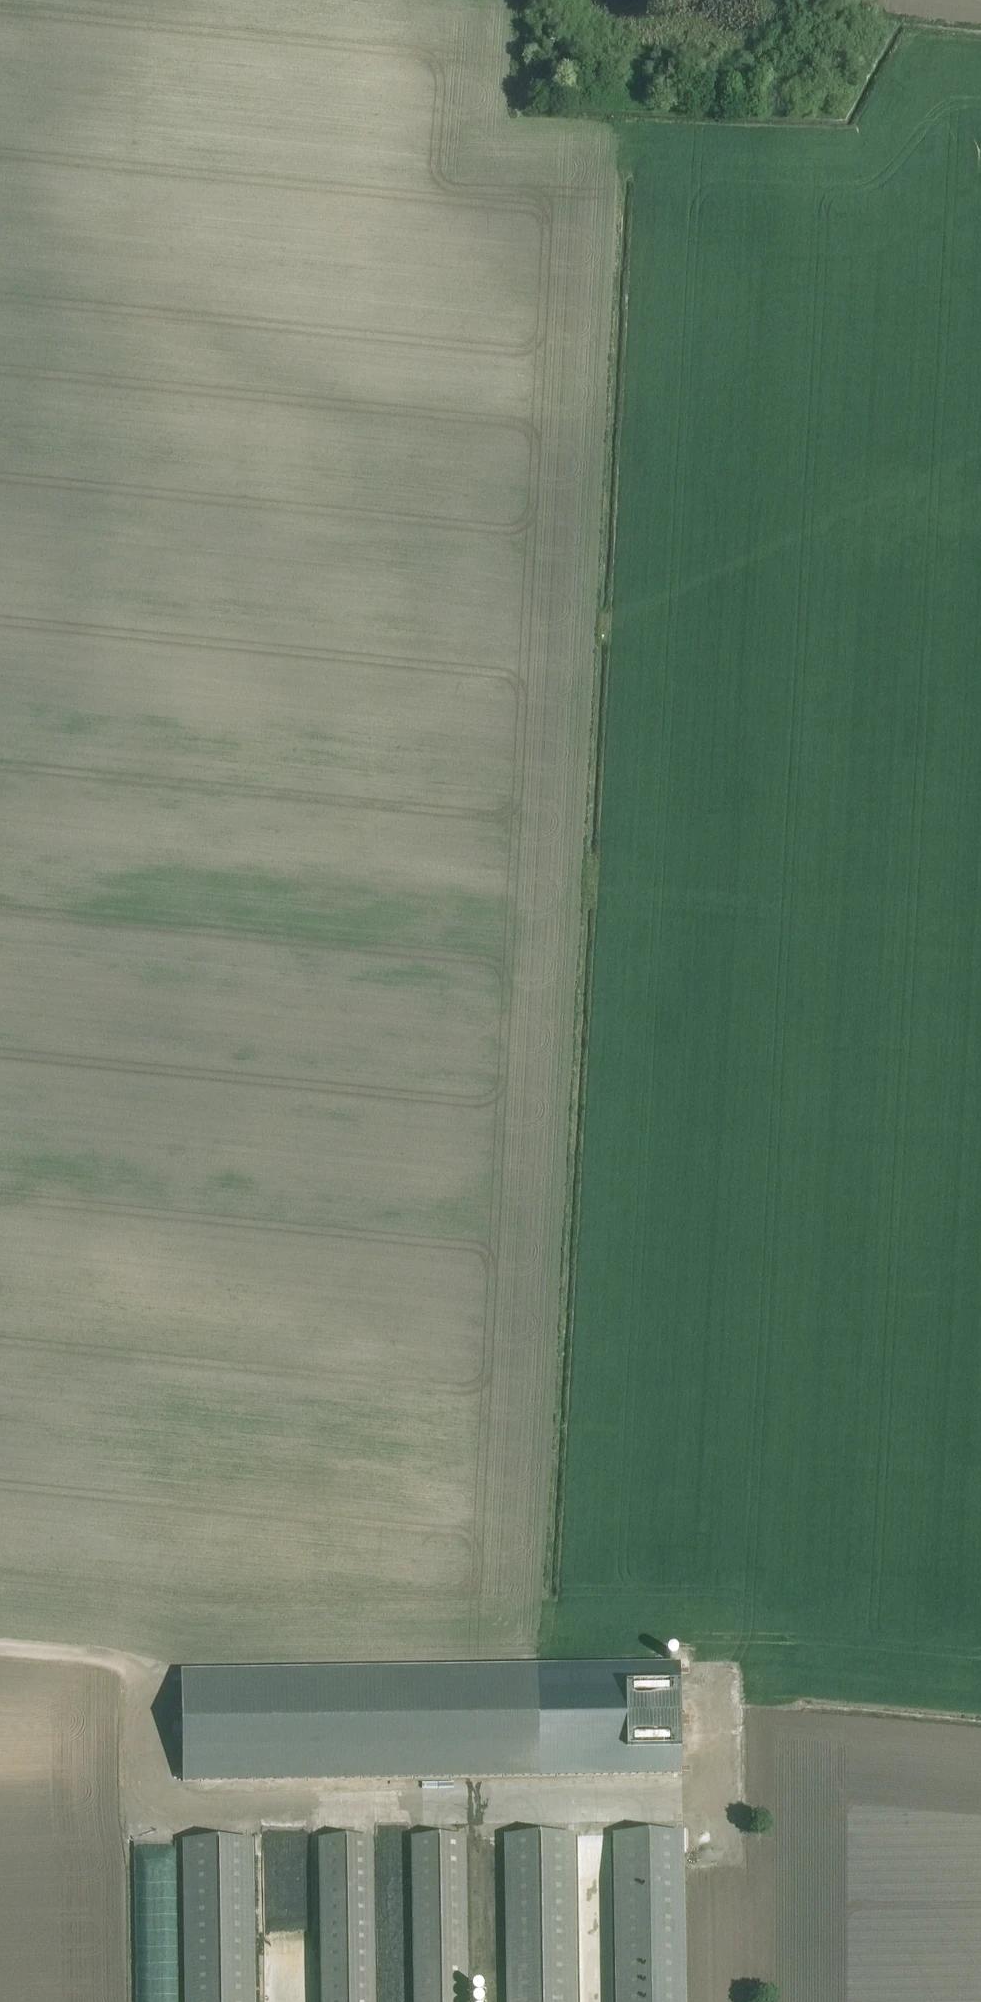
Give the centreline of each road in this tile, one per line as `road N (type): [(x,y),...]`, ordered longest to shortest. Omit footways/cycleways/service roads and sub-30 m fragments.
road 1 (track): [(0,1654),(152,1672),(155,1812)]

